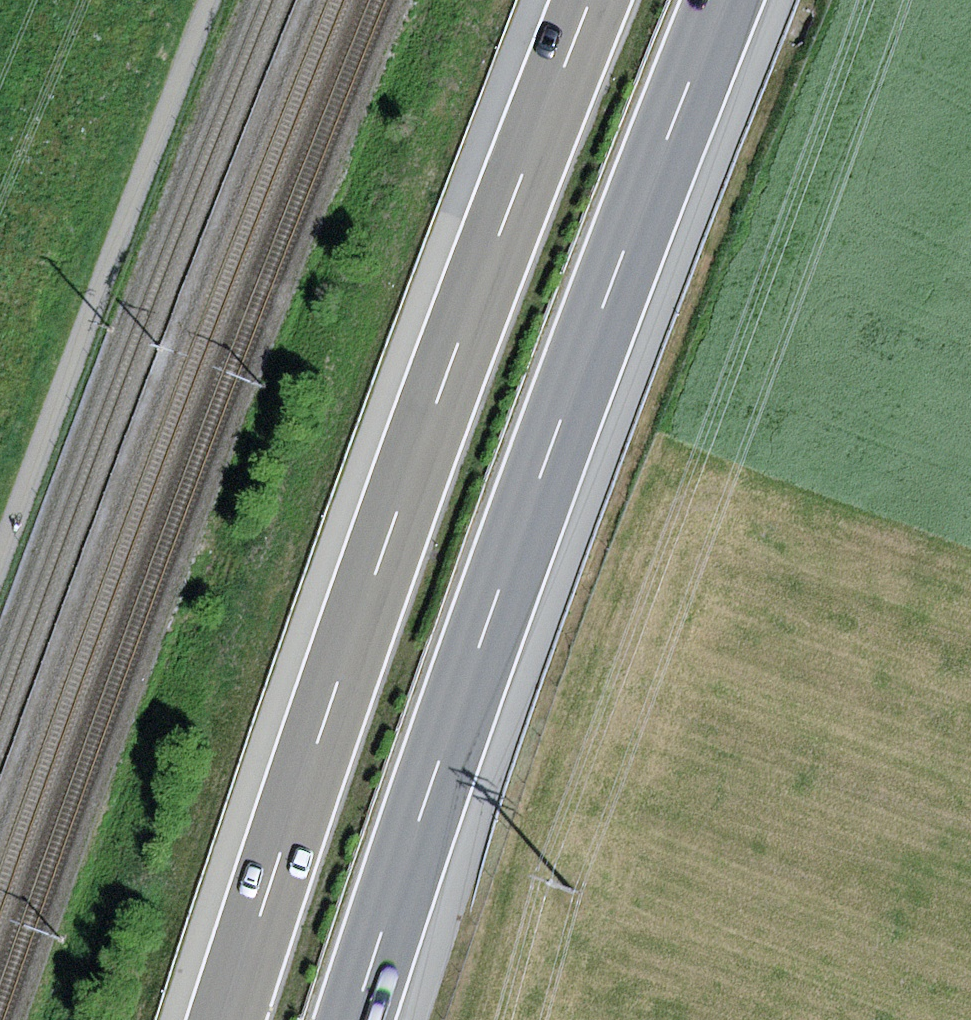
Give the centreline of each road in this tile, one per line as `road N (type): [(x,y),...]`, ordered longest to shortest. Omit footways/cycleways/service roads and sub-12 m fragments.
road 1 (motorway): [(353,1019),(567,421),(733,0)]
road 2 (motorway): [(596,0),(445,371),(227,1019)]
road 3 (track): [(0,576),(214,0)]
road 4 (track): [(970,551),(767,478)]

